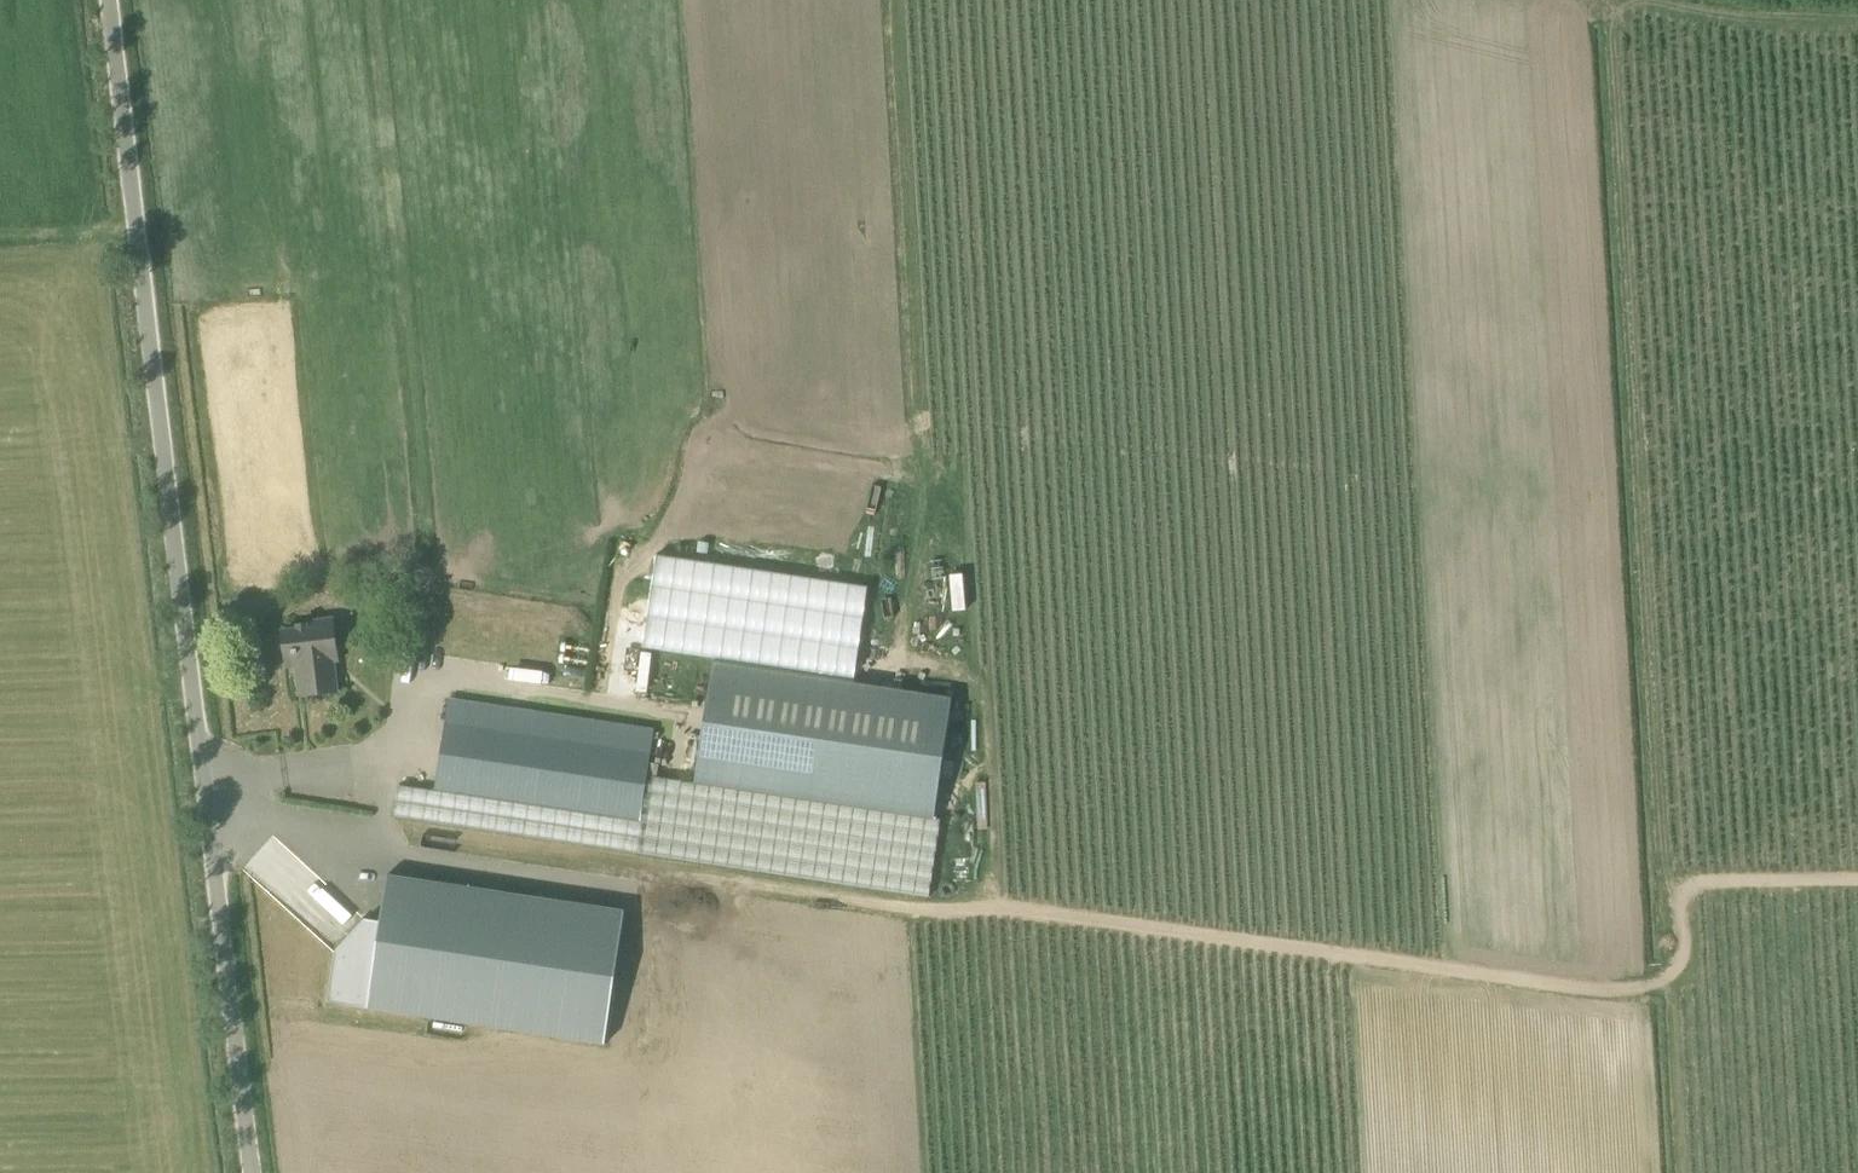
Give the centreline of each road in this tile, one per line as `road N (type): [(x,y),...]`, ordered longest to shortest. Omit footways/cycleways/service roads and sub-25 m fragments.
road 1 (unclassified): [(252,1172),(110,0)]
road 2 (track): [(1671,982),(1614,8),(1596,0)]

